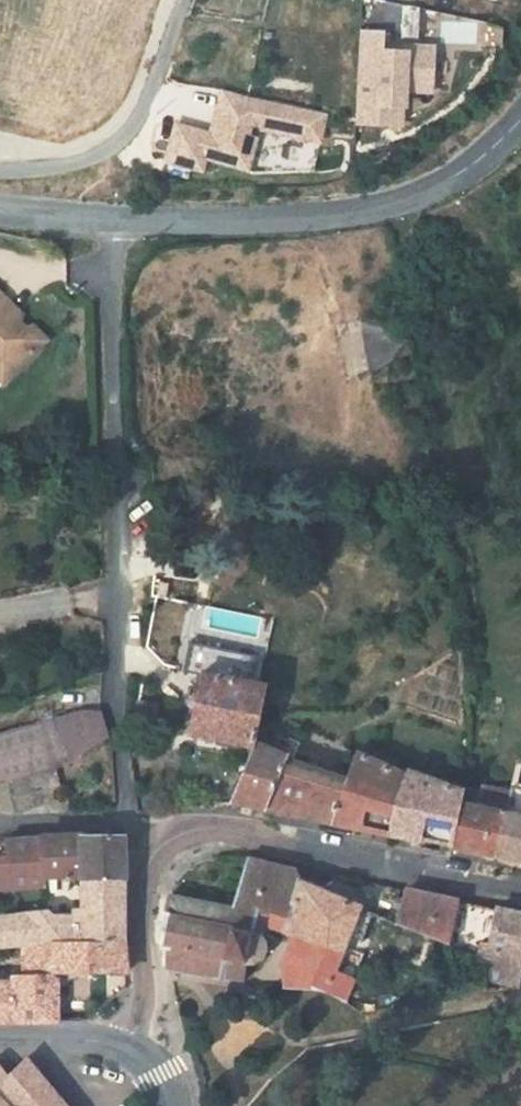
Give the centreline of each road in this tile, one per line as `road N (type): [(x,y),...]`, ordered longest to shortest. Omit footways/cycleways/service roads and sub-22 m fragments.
road 1 (residential): [(108,222),(103,706),(131,838)]
road 2 (secondary): [(108,222),(372,211),(436,187),(520,117)]
road 3 (residential): [(520,903),(263,837),(189,825),(131,838)]
road 4 (residential): [(0,171),(75,162),(125,138),(140,122),(181,0)]
road 5 (residential): [(131,838),(126,1045)]
road 6 (residential): [(131,838),(0,837)]
road 7 (secondary): [(126,1045),(0,1045)]

